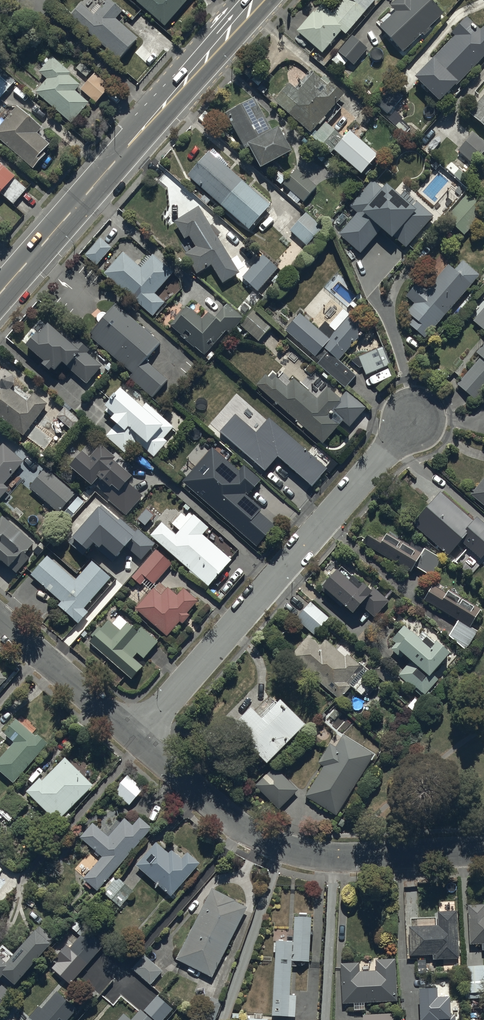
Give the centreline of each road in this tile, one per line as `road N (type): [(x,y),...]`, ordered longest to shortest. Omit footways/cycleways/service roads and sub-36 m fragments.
road 1 (residential): [(135,738),(415,419)]
road 2 (secondary): [(0,294),(256,0)]
road 3 (residential): [(135,738),(246,831),(297,852),(354,857),(483,850)]
road 4 (residential): [(0,620),(135,738)]

